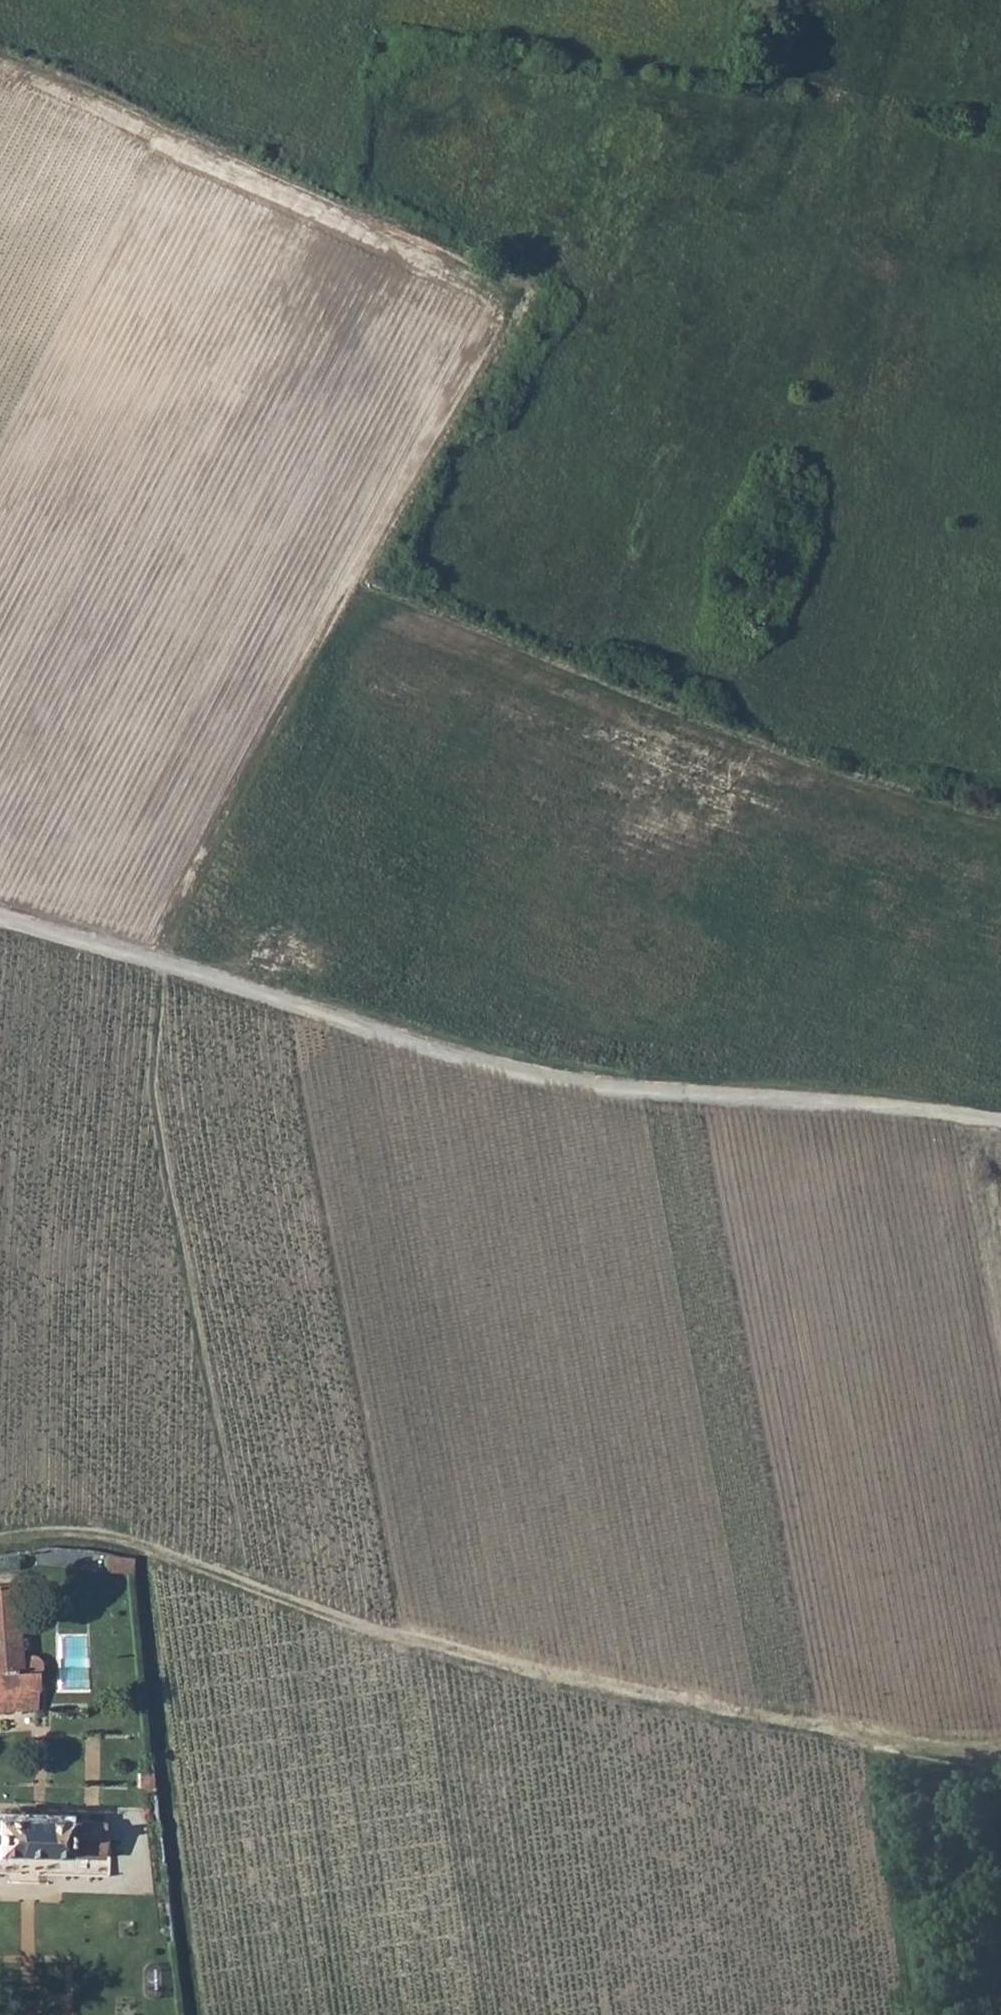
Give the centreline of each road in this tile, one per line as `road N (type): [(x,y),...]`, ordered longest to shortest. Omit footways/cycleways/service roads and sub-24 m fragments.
road 1 (track): [(0,1549),(67,1542),(174,1562),(523,1674),(772,1724),(881,1742),(1000,1743)]
road 2 (track): [(1000,1120),(520,1076),(0,919)]

